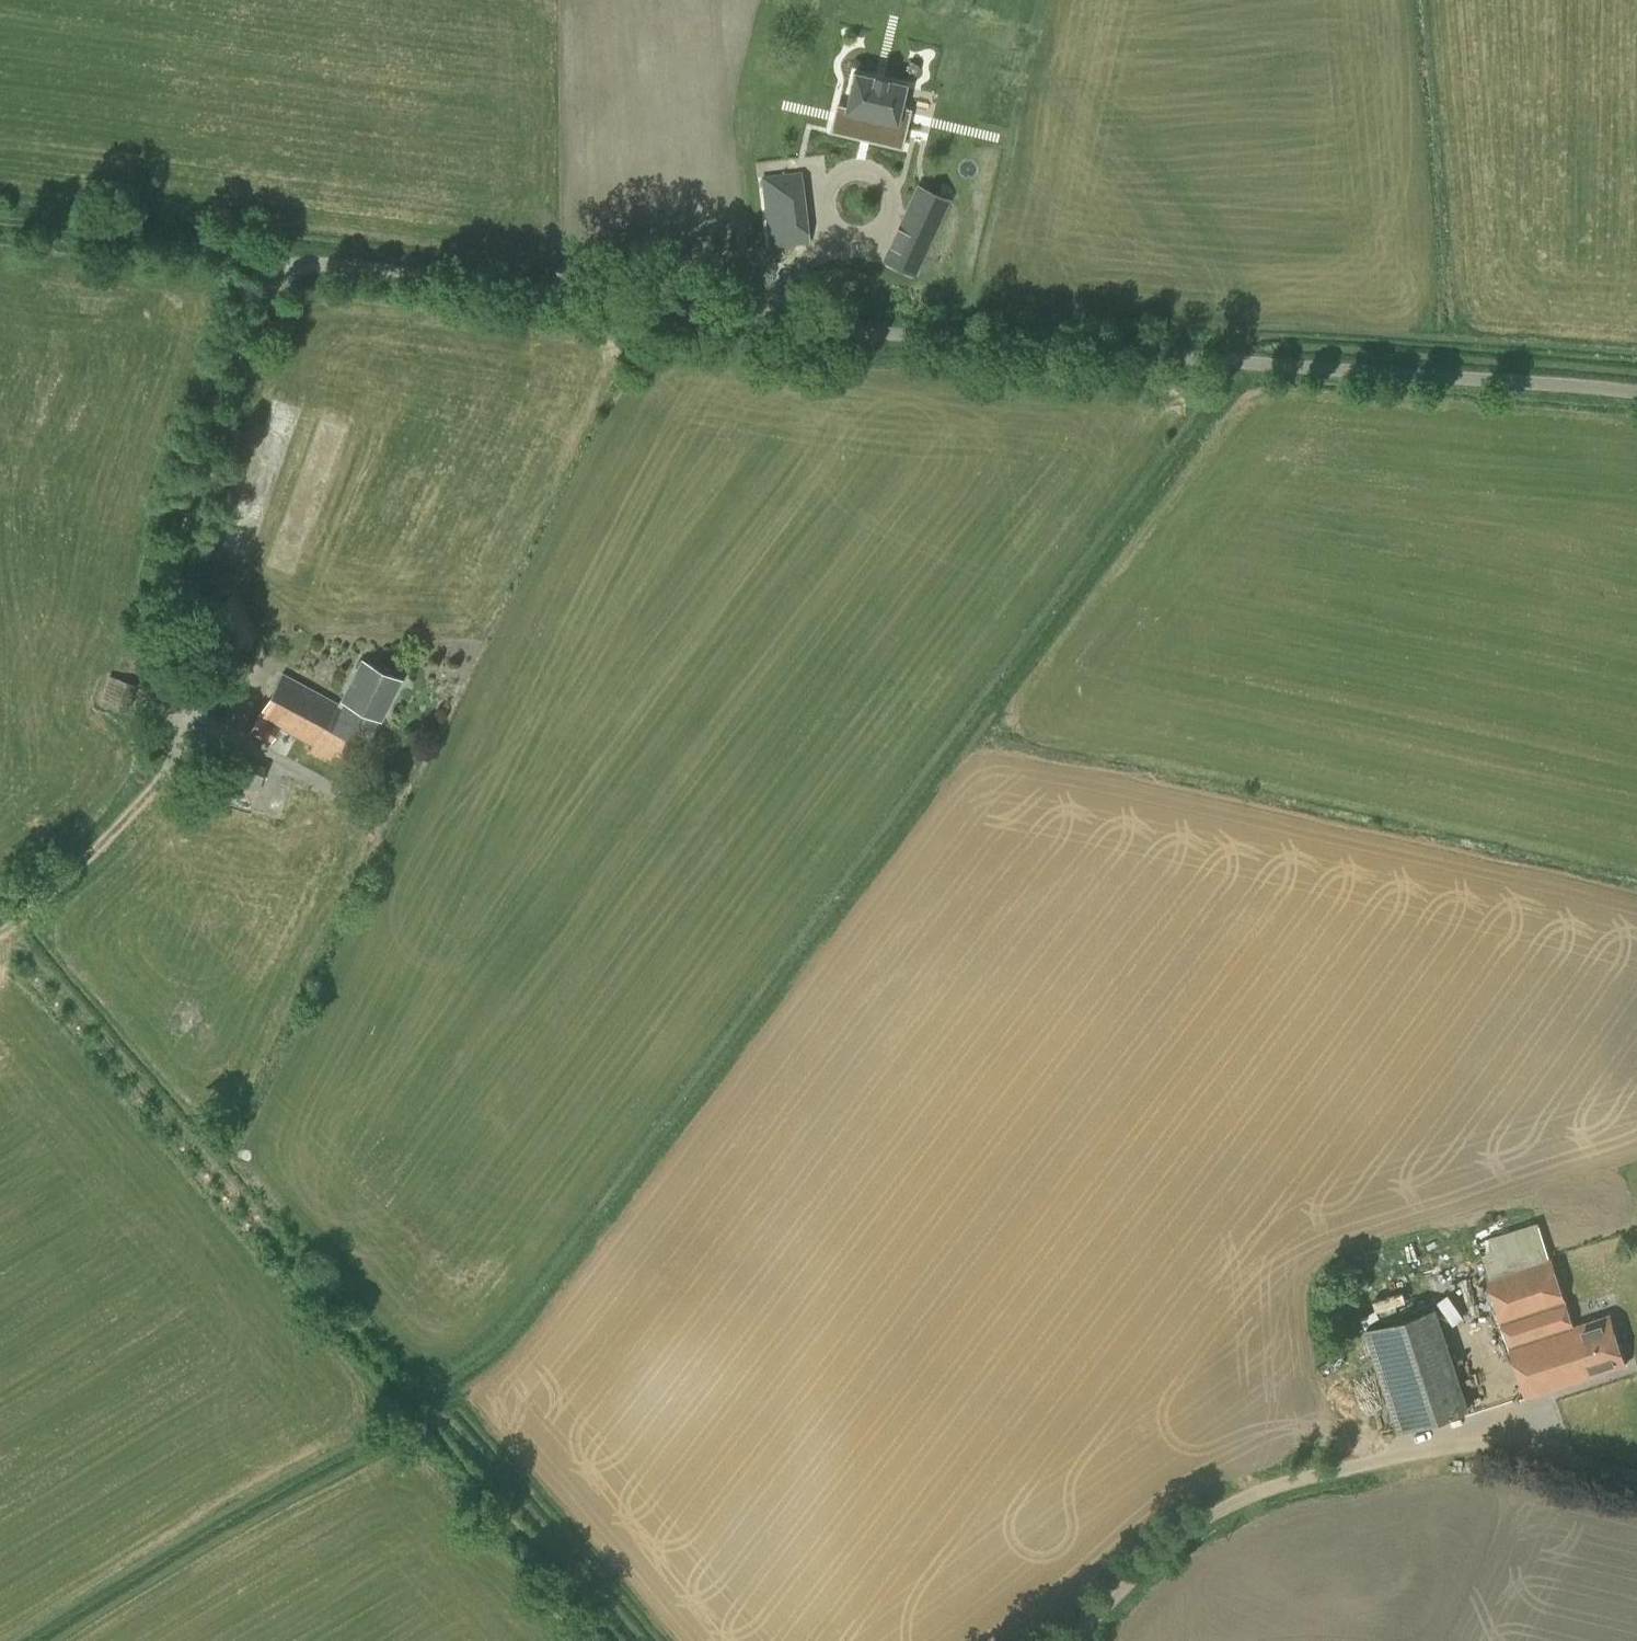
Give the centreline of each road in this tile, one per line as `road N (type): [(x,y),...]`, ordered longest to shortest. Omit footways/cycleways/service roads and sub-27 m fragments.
road 1 (unclassified): [(181,743),(160,599),(276,275),(297,260),(1029,326),(1636,369)]
road 2 (unclassified): [(1065,1640),(1191,1526),(1284,1489),(1486,1445),(1636,1475)]
road 3 (track): [(0,933),(112,838),(181,743)]

